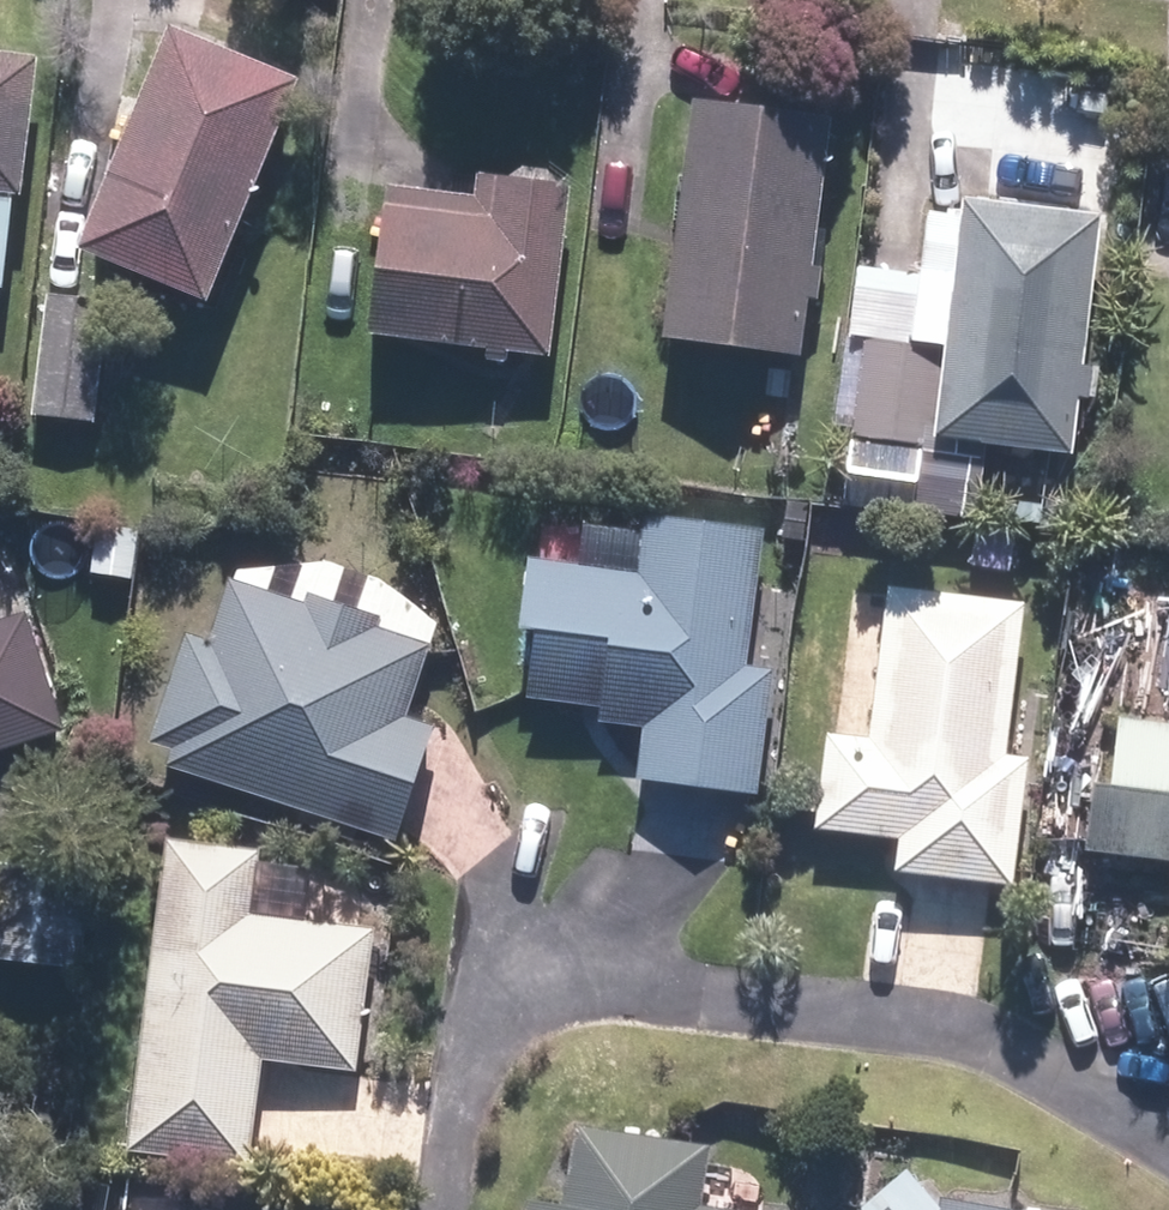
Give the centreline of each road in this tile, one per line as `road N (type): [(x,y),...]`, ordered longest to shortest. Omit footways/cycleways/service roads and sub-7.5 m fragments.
road 1 (residential): [(444,1209),(464,1065),(519,982),(600,967),(999,1027),(1168,1144)]

